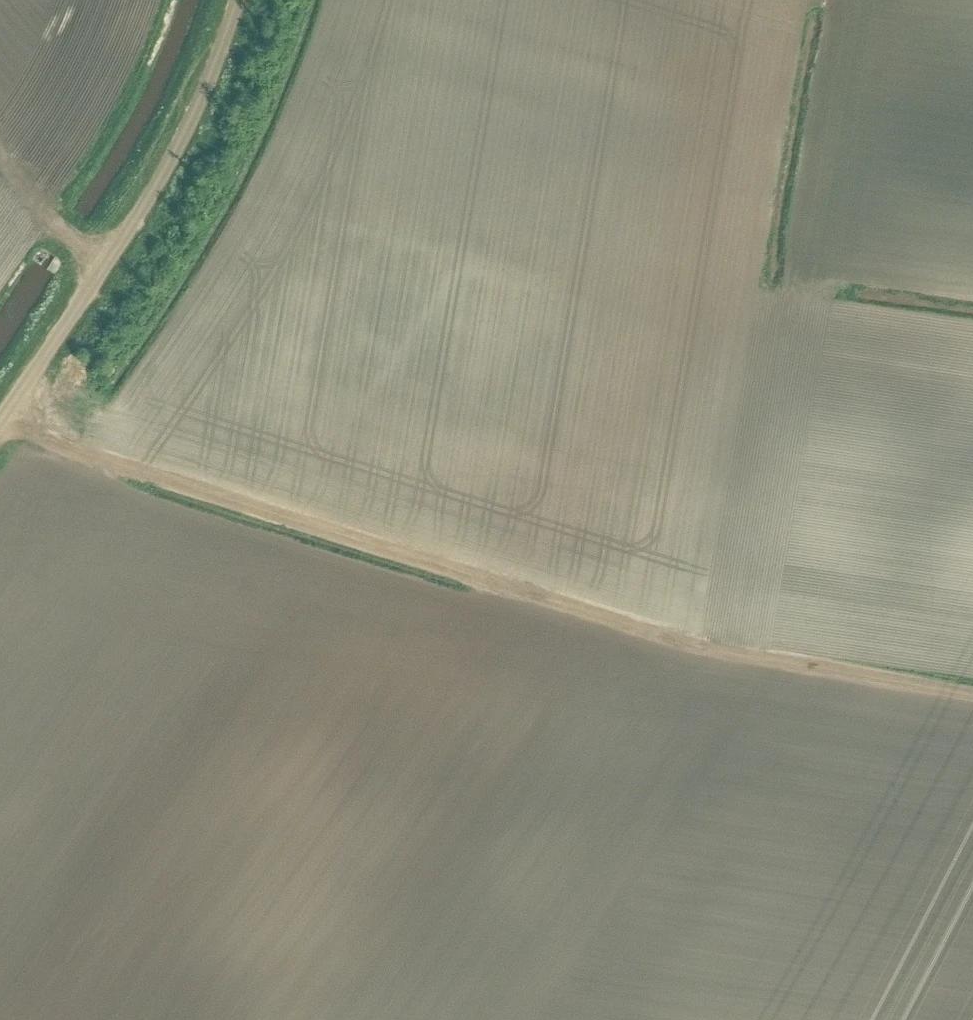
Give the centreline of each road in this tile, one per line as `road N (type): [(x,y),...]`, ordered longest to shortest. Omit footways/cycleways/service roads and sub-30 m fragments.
road 1 (unclassified): [(0,419),(178,147),(236,0)]

